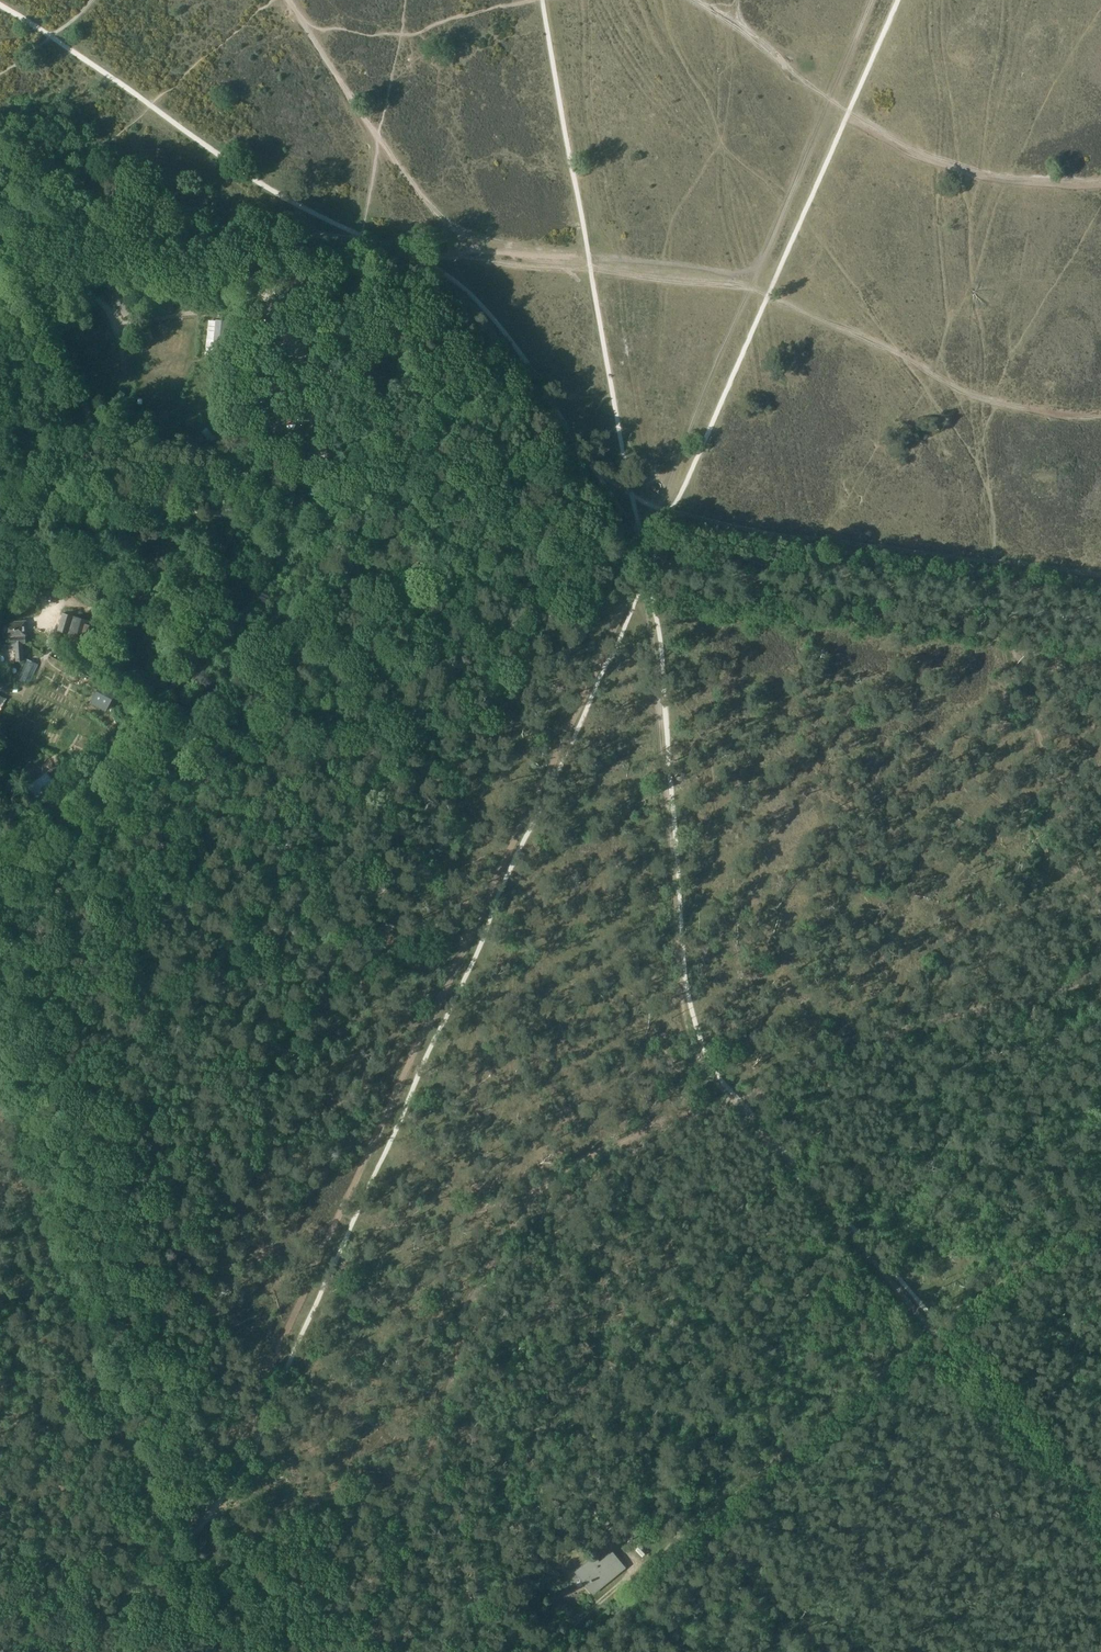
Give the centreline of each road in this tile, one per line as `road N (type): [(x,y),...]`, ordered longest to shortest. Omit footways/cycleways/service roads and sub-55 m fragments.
road 1 (unclassified): [(1100,616),(319,526)]
road 2 (track): [(199,1529),(0,994)]
road 3 (track): [(1100,573),(768,533),(670,511)]
road 4 (track): [(661,1558),(537,1651)]

